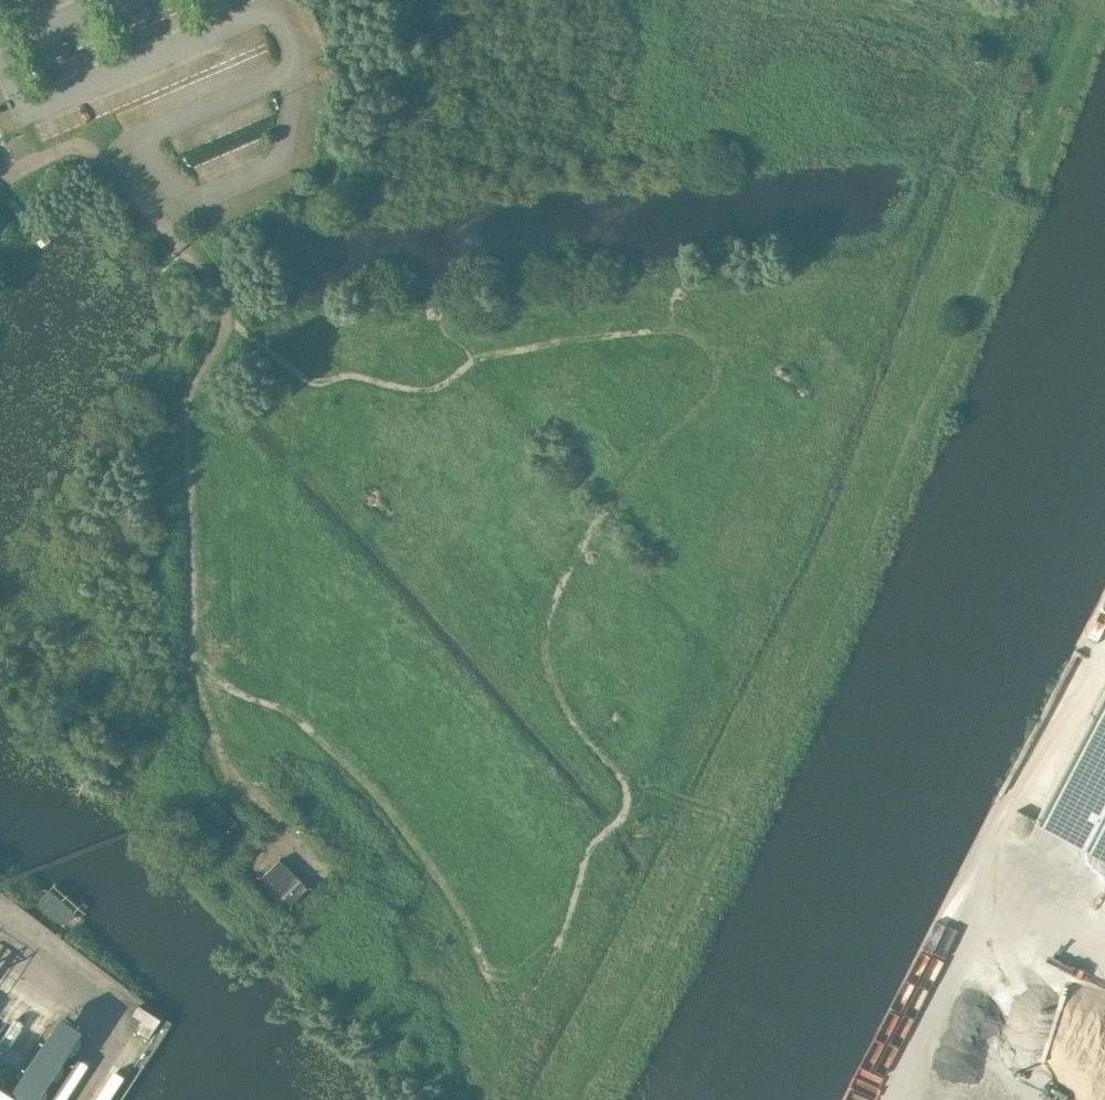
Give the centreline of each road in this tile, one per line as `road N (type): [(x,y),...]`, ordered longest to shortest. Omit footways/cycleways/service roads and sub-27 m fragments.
road 1 (unclassified): [(324,873),(225,764),(209,726),(192,653),(190,389)]
road 2 (unclassified): [(0,178),(82,149),(187,252),(225,317),(220,344),(190,389)]

